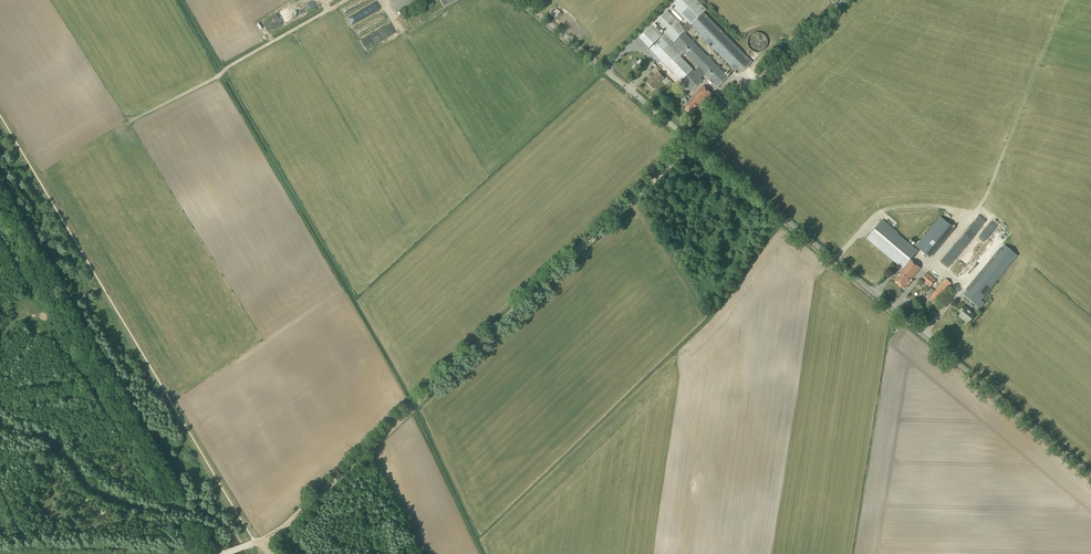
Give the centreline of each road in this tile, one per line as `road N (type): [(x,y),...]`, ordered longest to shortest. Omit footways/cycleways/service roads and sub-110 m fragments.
road 1 (track): [(256,543),(284,529),(693,143)]
road 2 (unclassified): [(1090,472),(693,143)]
road 3 (unclassified): [(693,143),(522,0)]
road 4 (unclassified): [(693,143),(841,0)]

